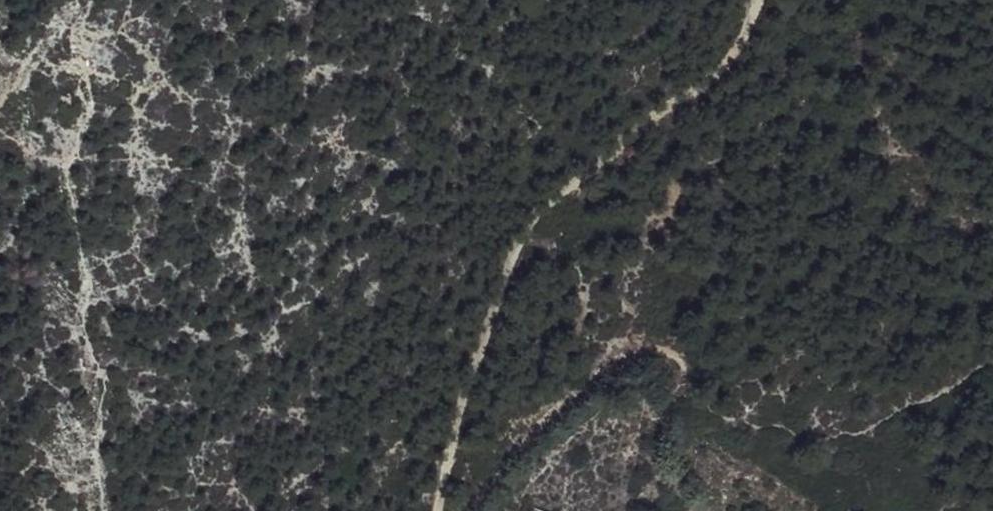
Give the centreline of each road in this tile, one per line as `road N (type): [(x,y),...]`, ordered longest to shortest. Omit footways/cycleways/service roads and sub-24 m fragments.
road 1 (track): [(759,0),(742,43),(693,94),(630,133),(537,211),(491,308),(437,510)]

